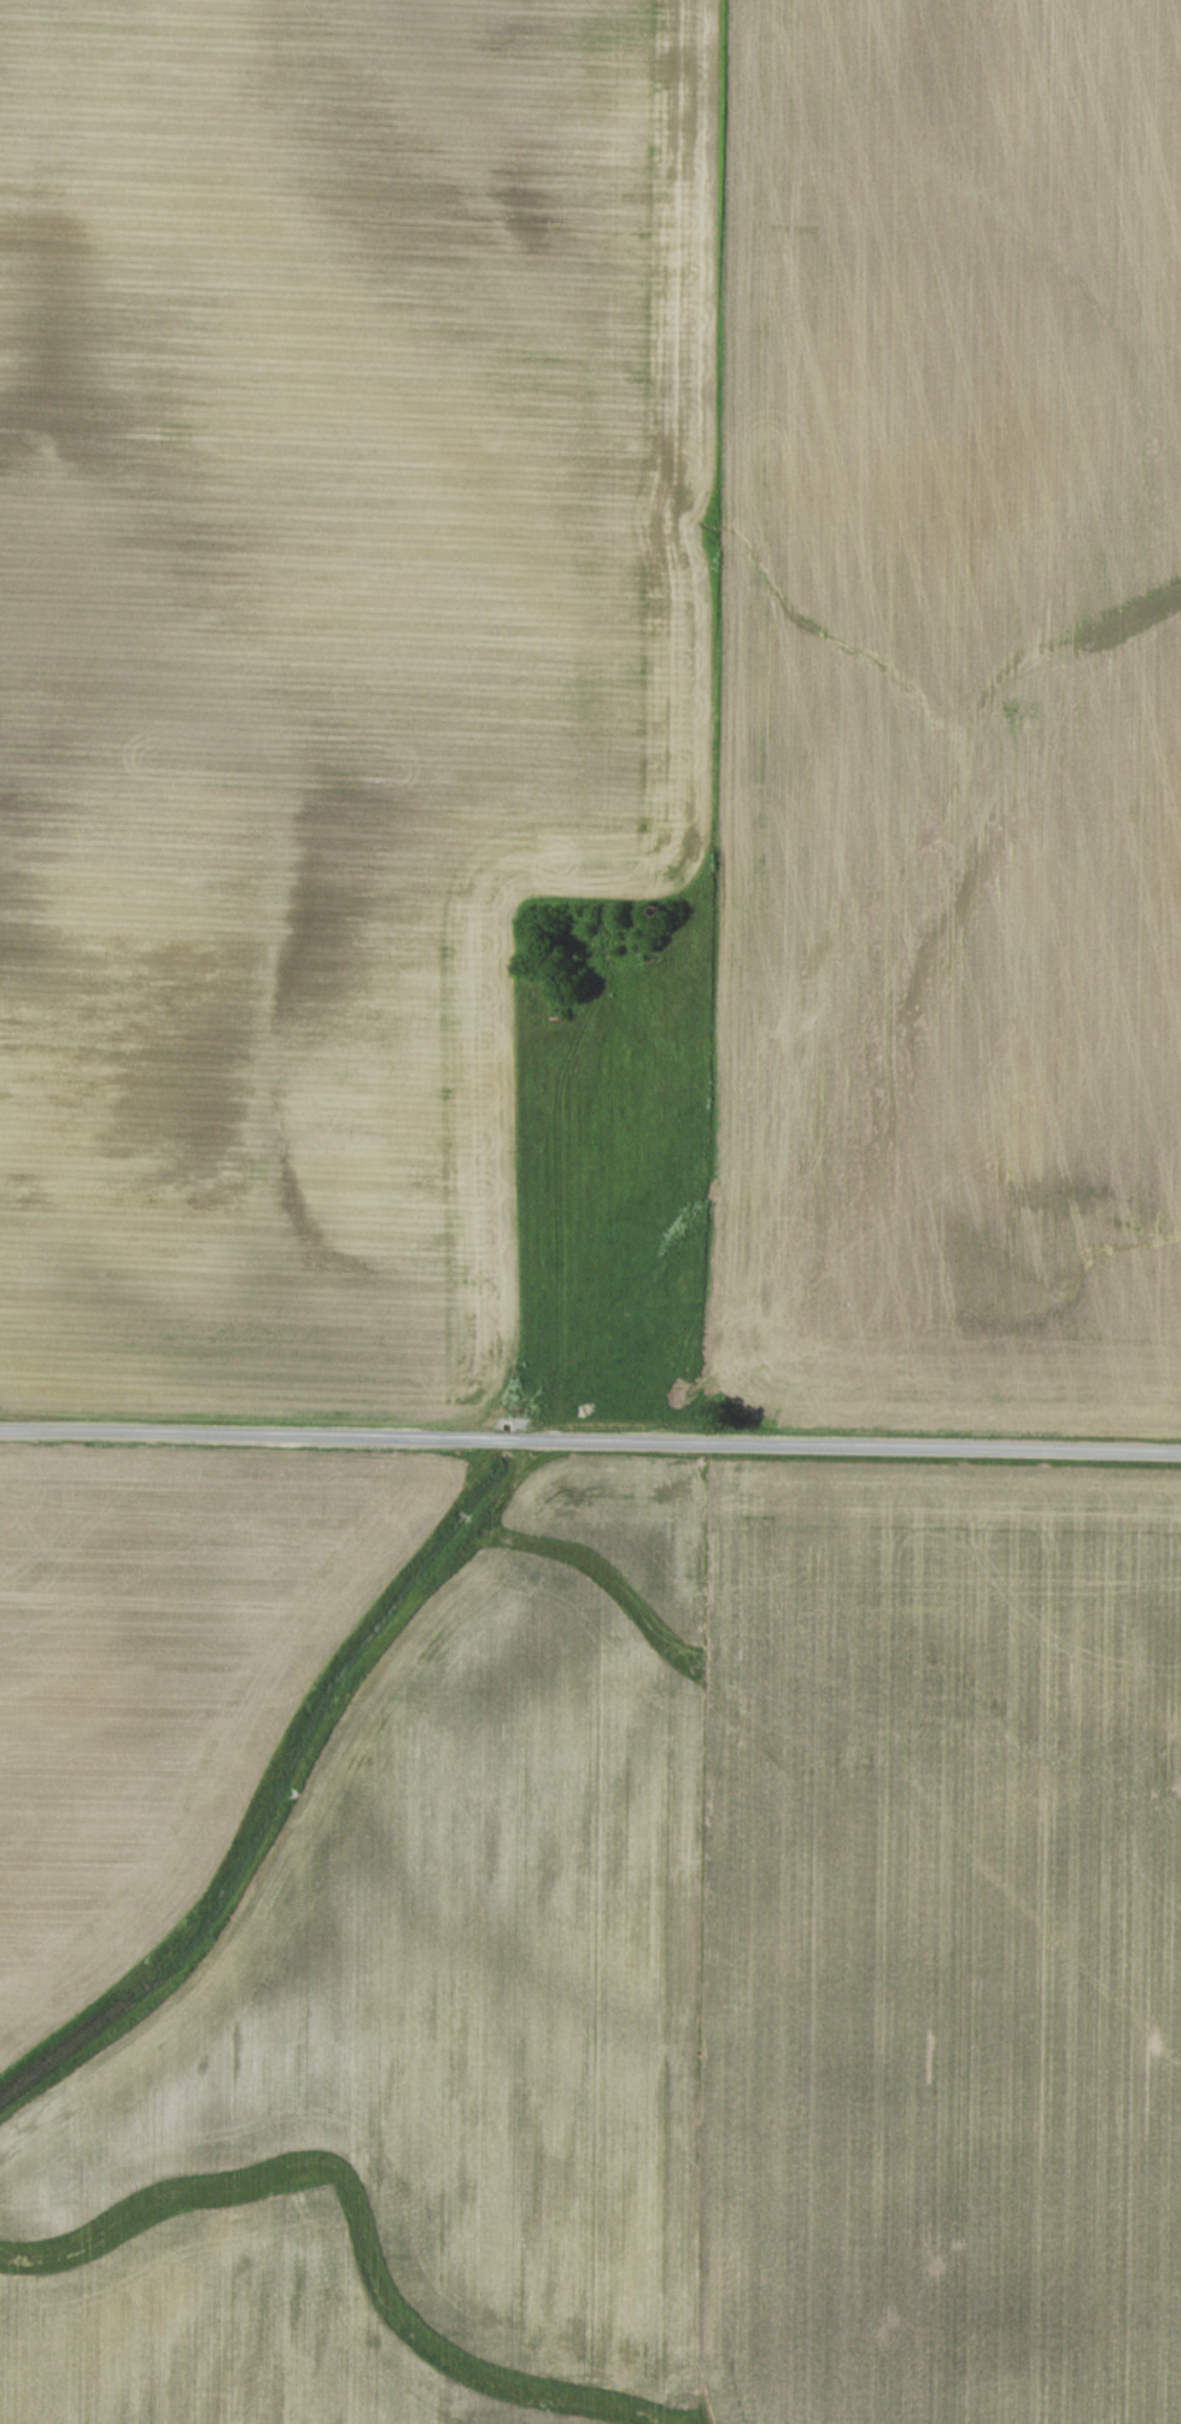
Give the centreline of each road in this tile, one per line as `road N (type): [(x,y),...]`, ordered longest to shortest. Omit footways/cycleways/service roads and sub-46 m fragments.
road 1 (residential): [(1180,1456),(0,1432)]

